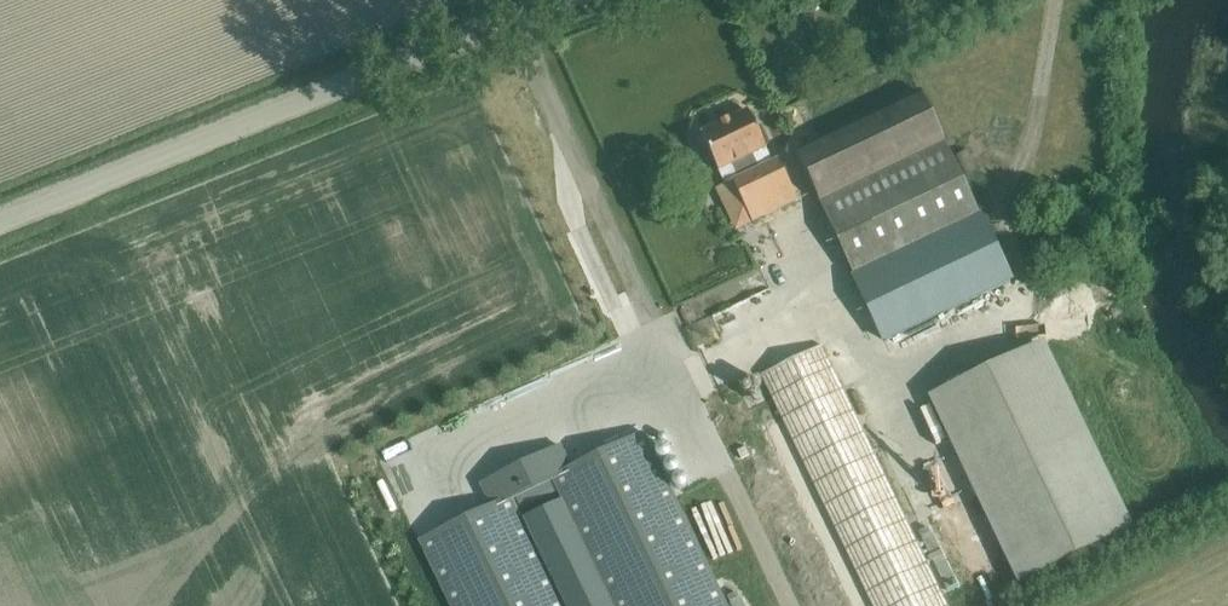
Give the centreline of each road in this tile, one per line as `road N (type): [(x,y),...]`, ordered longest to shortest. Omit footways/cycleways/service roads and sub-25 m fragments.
road 1 (unclassified): [(787,605),(514,17)]
road 2 (tertiary): [(0,225),(514,17)]

